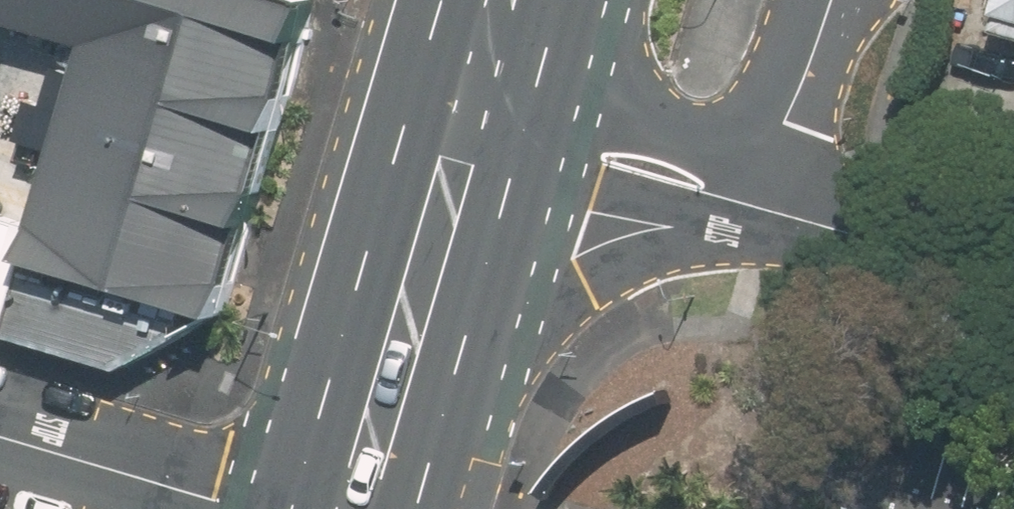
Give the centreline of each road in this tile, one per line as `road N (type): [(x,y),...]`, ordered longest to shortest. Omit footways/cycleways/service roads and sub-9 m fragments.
road 1 (primary): [(753,201),(590,284),(370,466)]
road 2 (primary): [(462,157),(370,466)]
road 3 (residential): [(480,94),(690,153),(753,201)]
road 4 (residential): [(753,201),(679,203),(462,157)]
road 5 (residential): [(271,508),(0,430)]
road 6 (residential): [(753,201),(1013,278)]
road 7 (residential): [(753,201),(832,0)]

